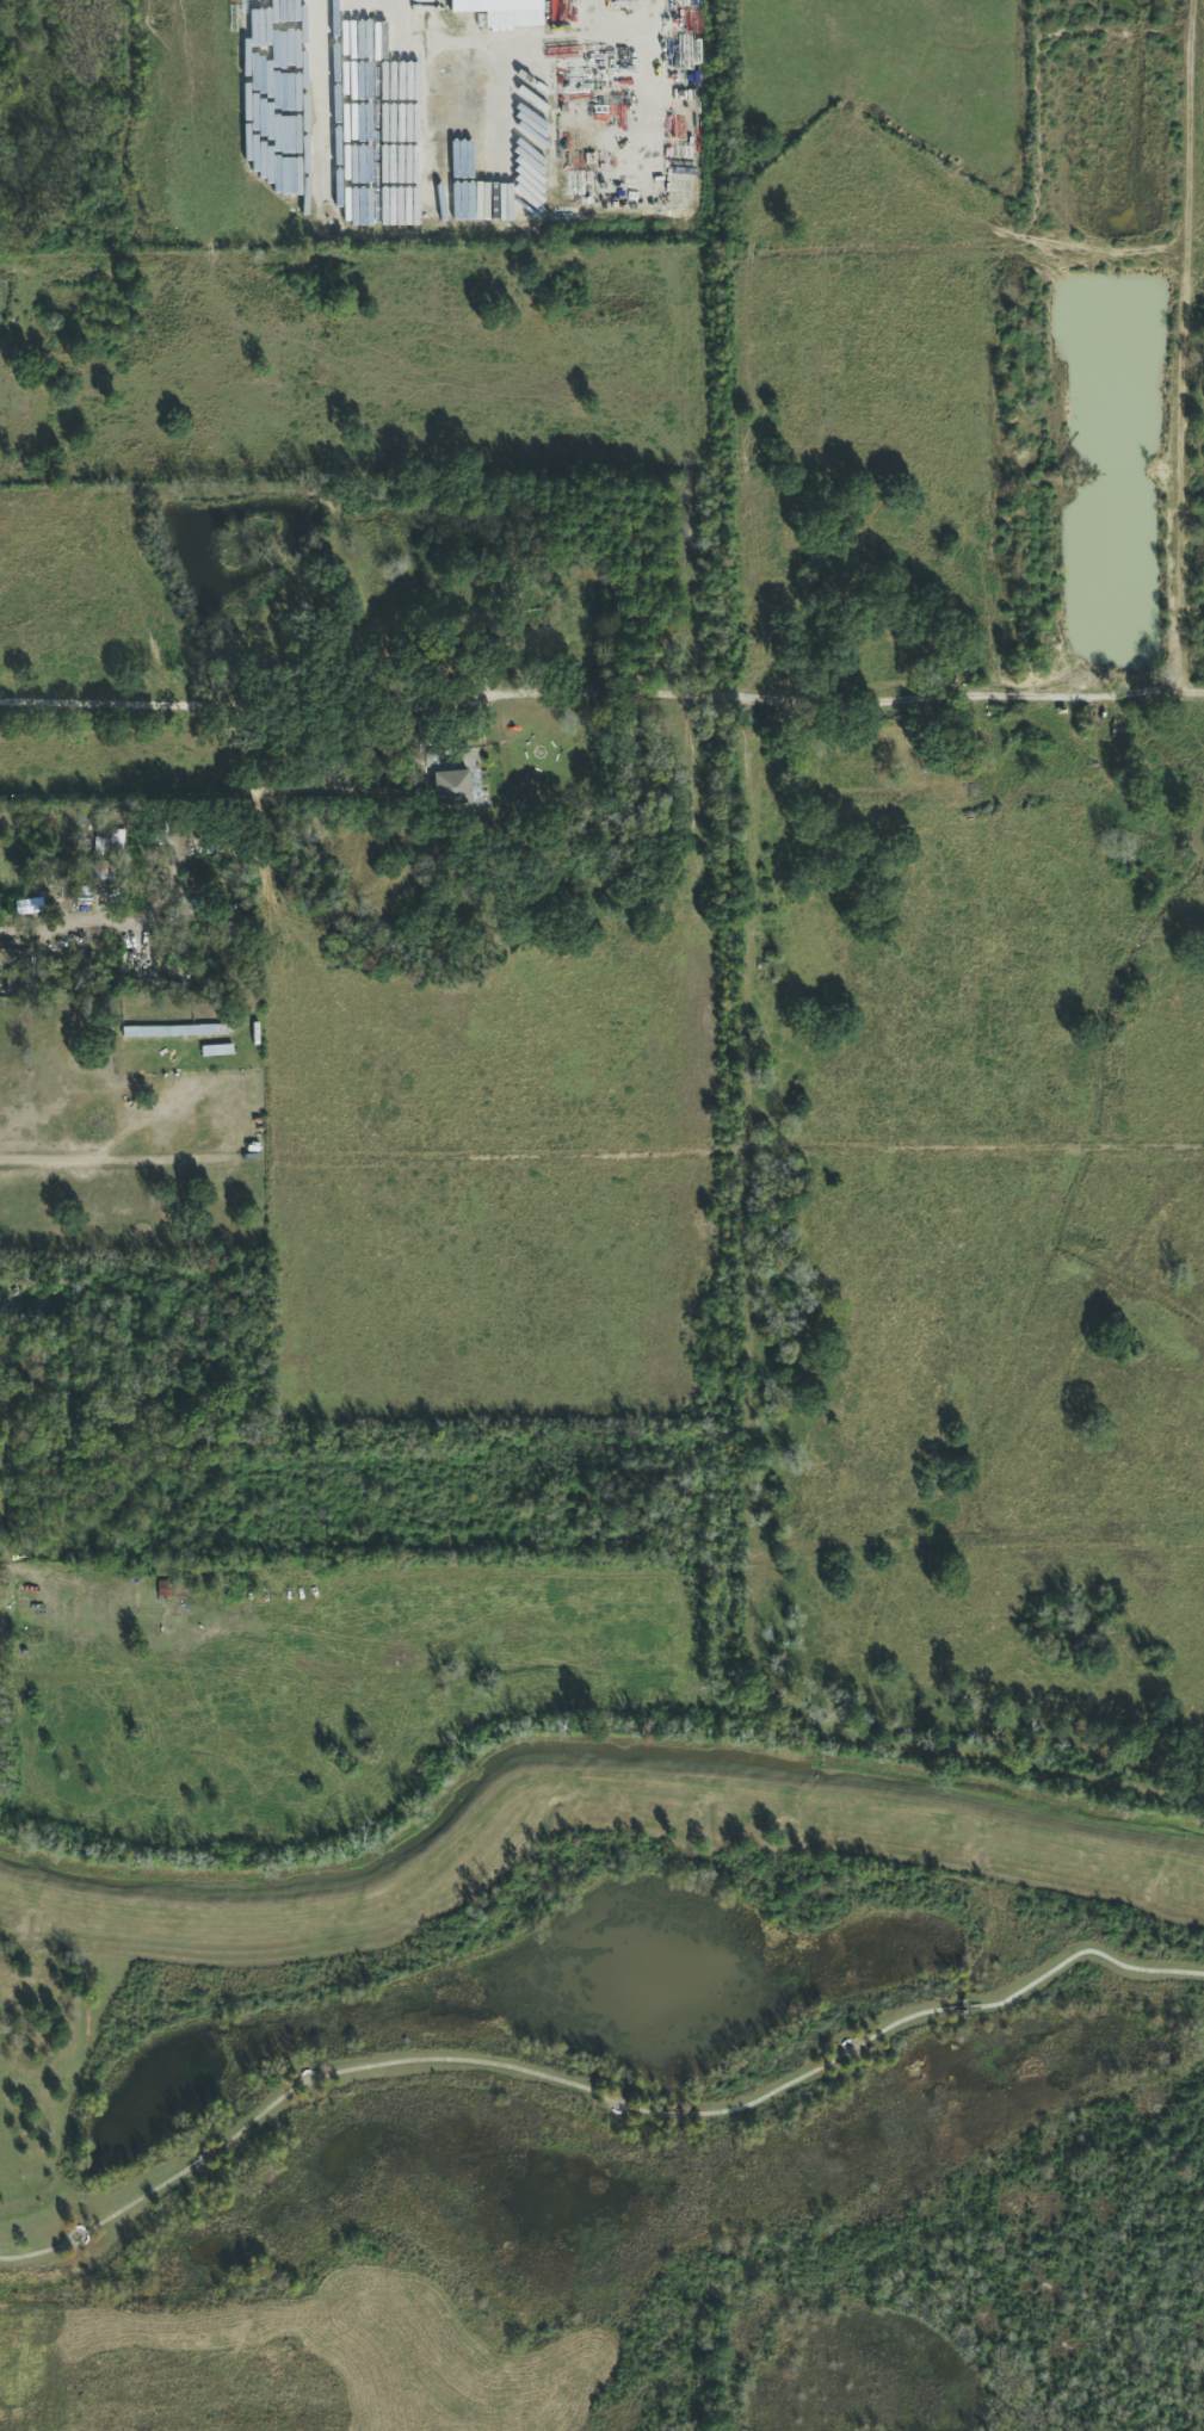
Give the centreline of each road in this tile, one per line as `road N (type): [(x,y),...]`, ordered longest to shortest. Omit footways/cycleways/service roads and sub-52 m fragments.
road 1 (residential): [(703,0),(717,1552),(1203,1544)]

